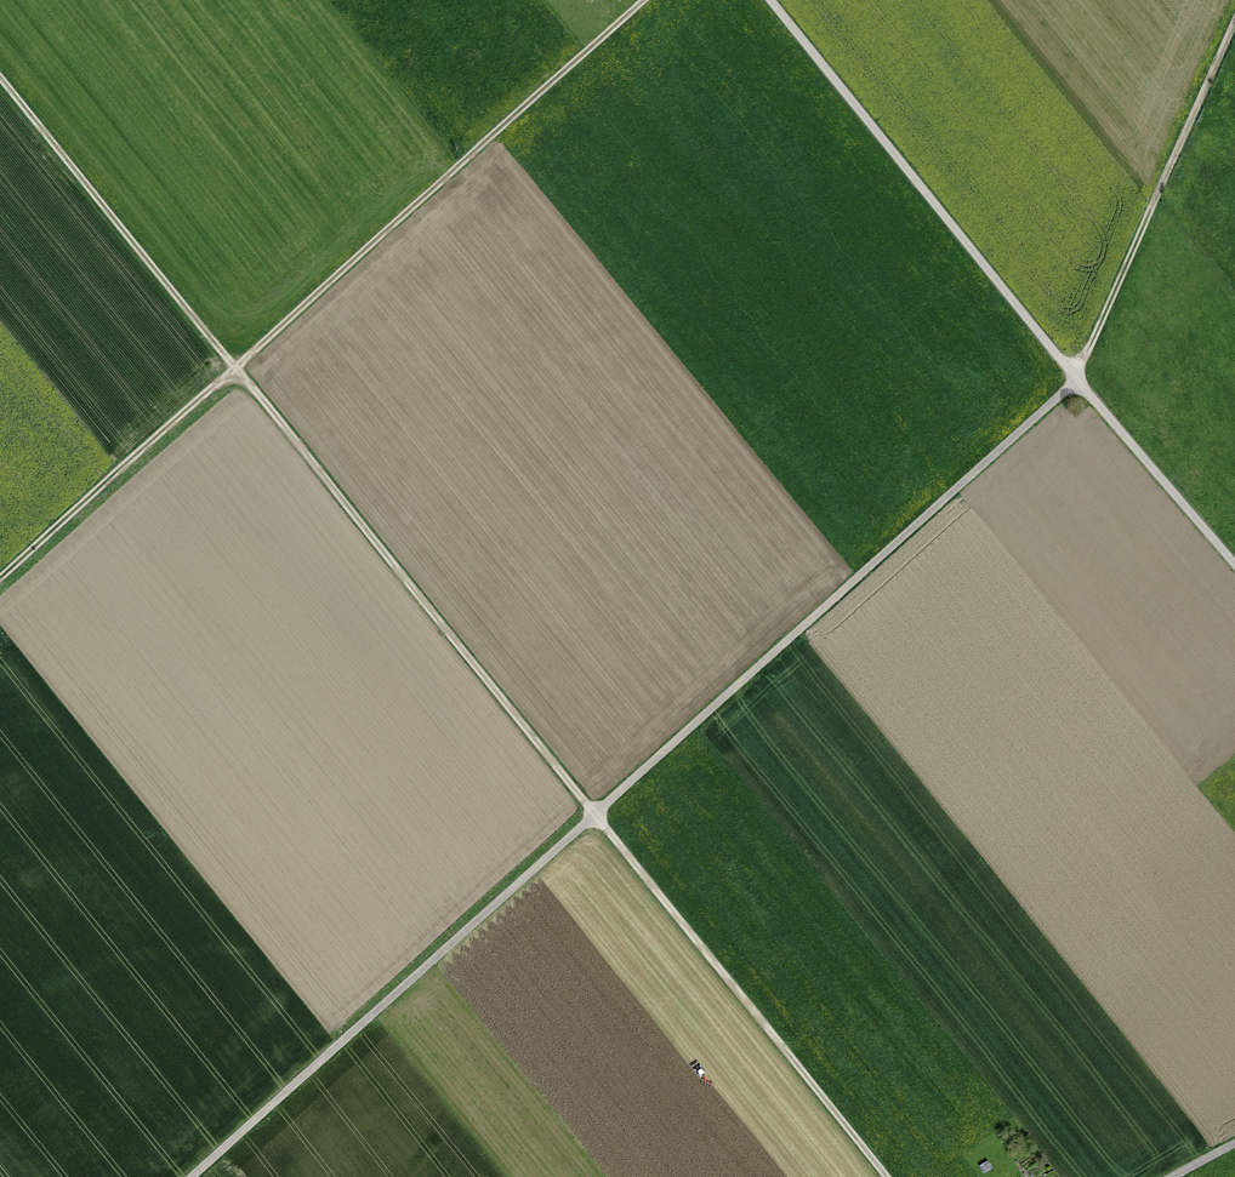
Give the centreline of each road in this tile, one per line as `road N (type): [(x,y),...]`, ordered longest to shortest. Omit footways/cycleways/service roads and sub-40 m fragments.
road 1 (track): [(190,1176),(1073,385),(1234,20)]
road 2 (track): [(890,1176),(0,78)]
road 3 (track): [(0,575),(642,0)]
road 4 (unclassified): [(770,0),(1073,385),(1234,568)]

